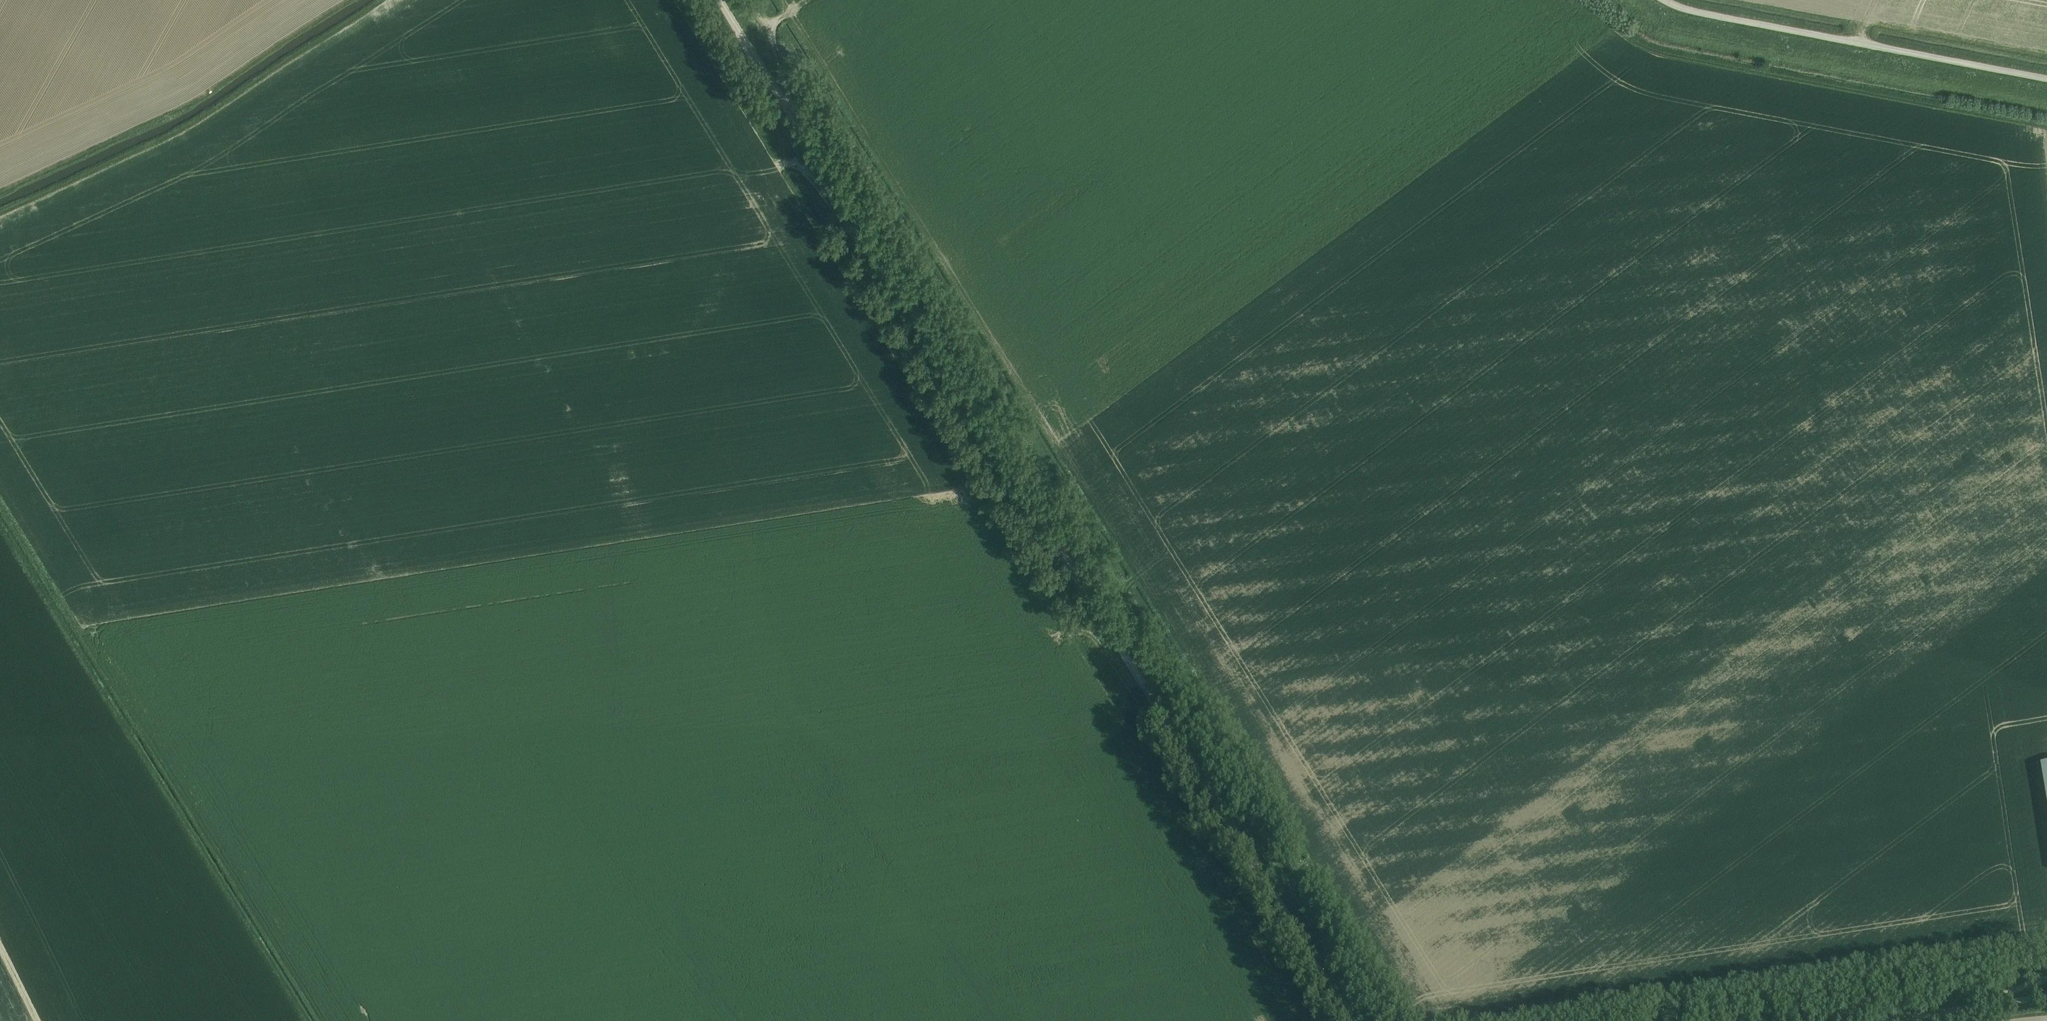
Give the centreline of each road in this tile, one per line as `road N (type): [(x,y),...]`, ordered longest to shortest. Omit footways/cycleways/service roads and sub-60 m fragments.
road 1 (unclassified): [(1351,1020),(721,0)]
road 2 (unclassified): [(2046,79),(1663,0)]

